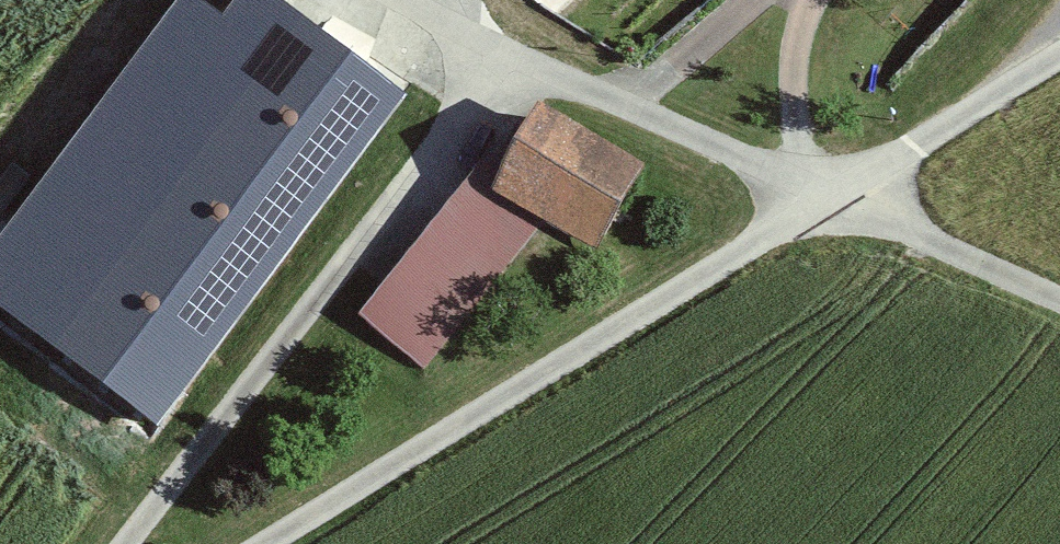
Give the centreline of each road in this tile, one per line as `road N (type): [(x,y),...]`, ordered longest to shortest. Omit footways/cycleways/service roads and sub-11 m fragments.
road 1 (track): [(262,543),(833,195)]
road 2 (track): [(833,195),(494,63),(384,0)]
road 3 (unclassified): [(1059,304),(833,195)]

